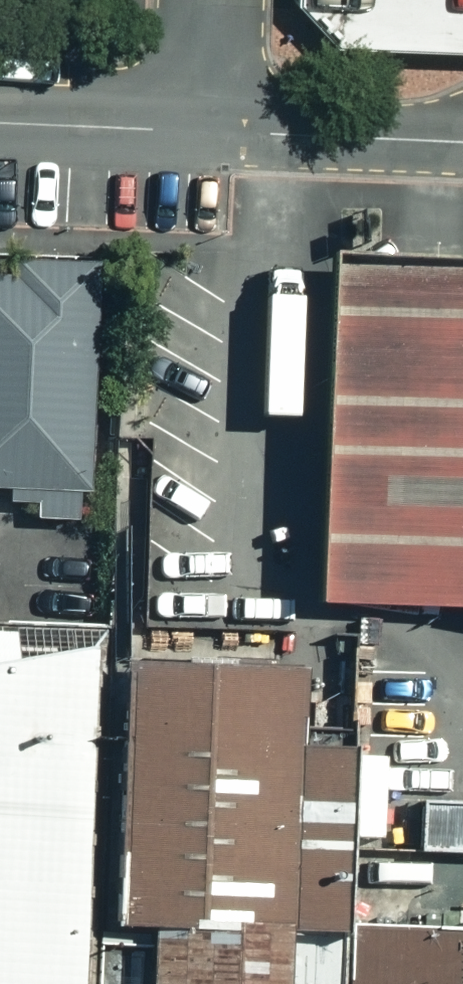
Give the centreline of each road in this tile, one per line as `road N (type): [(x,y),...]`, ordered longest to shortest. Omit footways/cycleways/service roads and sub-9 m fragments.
road 1 (unclassified): [(214,132),(462,142)]
road 2 (unclassified): [(0,124),(214,132)]
road 3 (unclassified): [(214,132),(217,0)]

